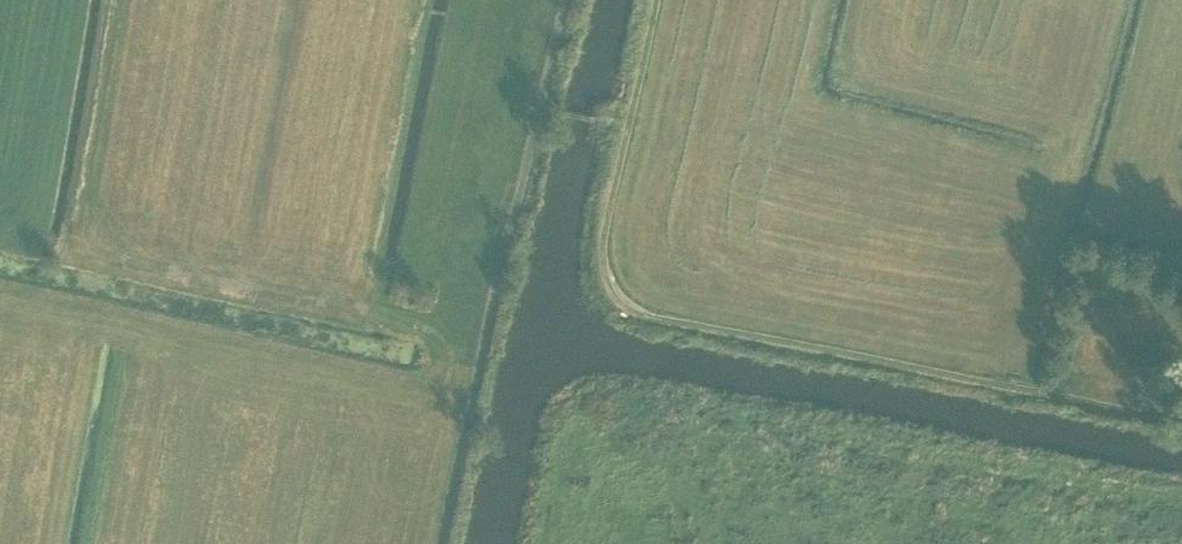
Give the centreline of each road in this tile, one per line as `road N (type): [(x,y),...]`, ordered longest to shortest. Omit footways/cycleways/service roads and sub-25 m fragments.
road 1 (track): [(657,0),(607,227),(604,260),(621,301),(656,319),(1181,417)]
road 2 (track): [(563,0),(437,543)]

